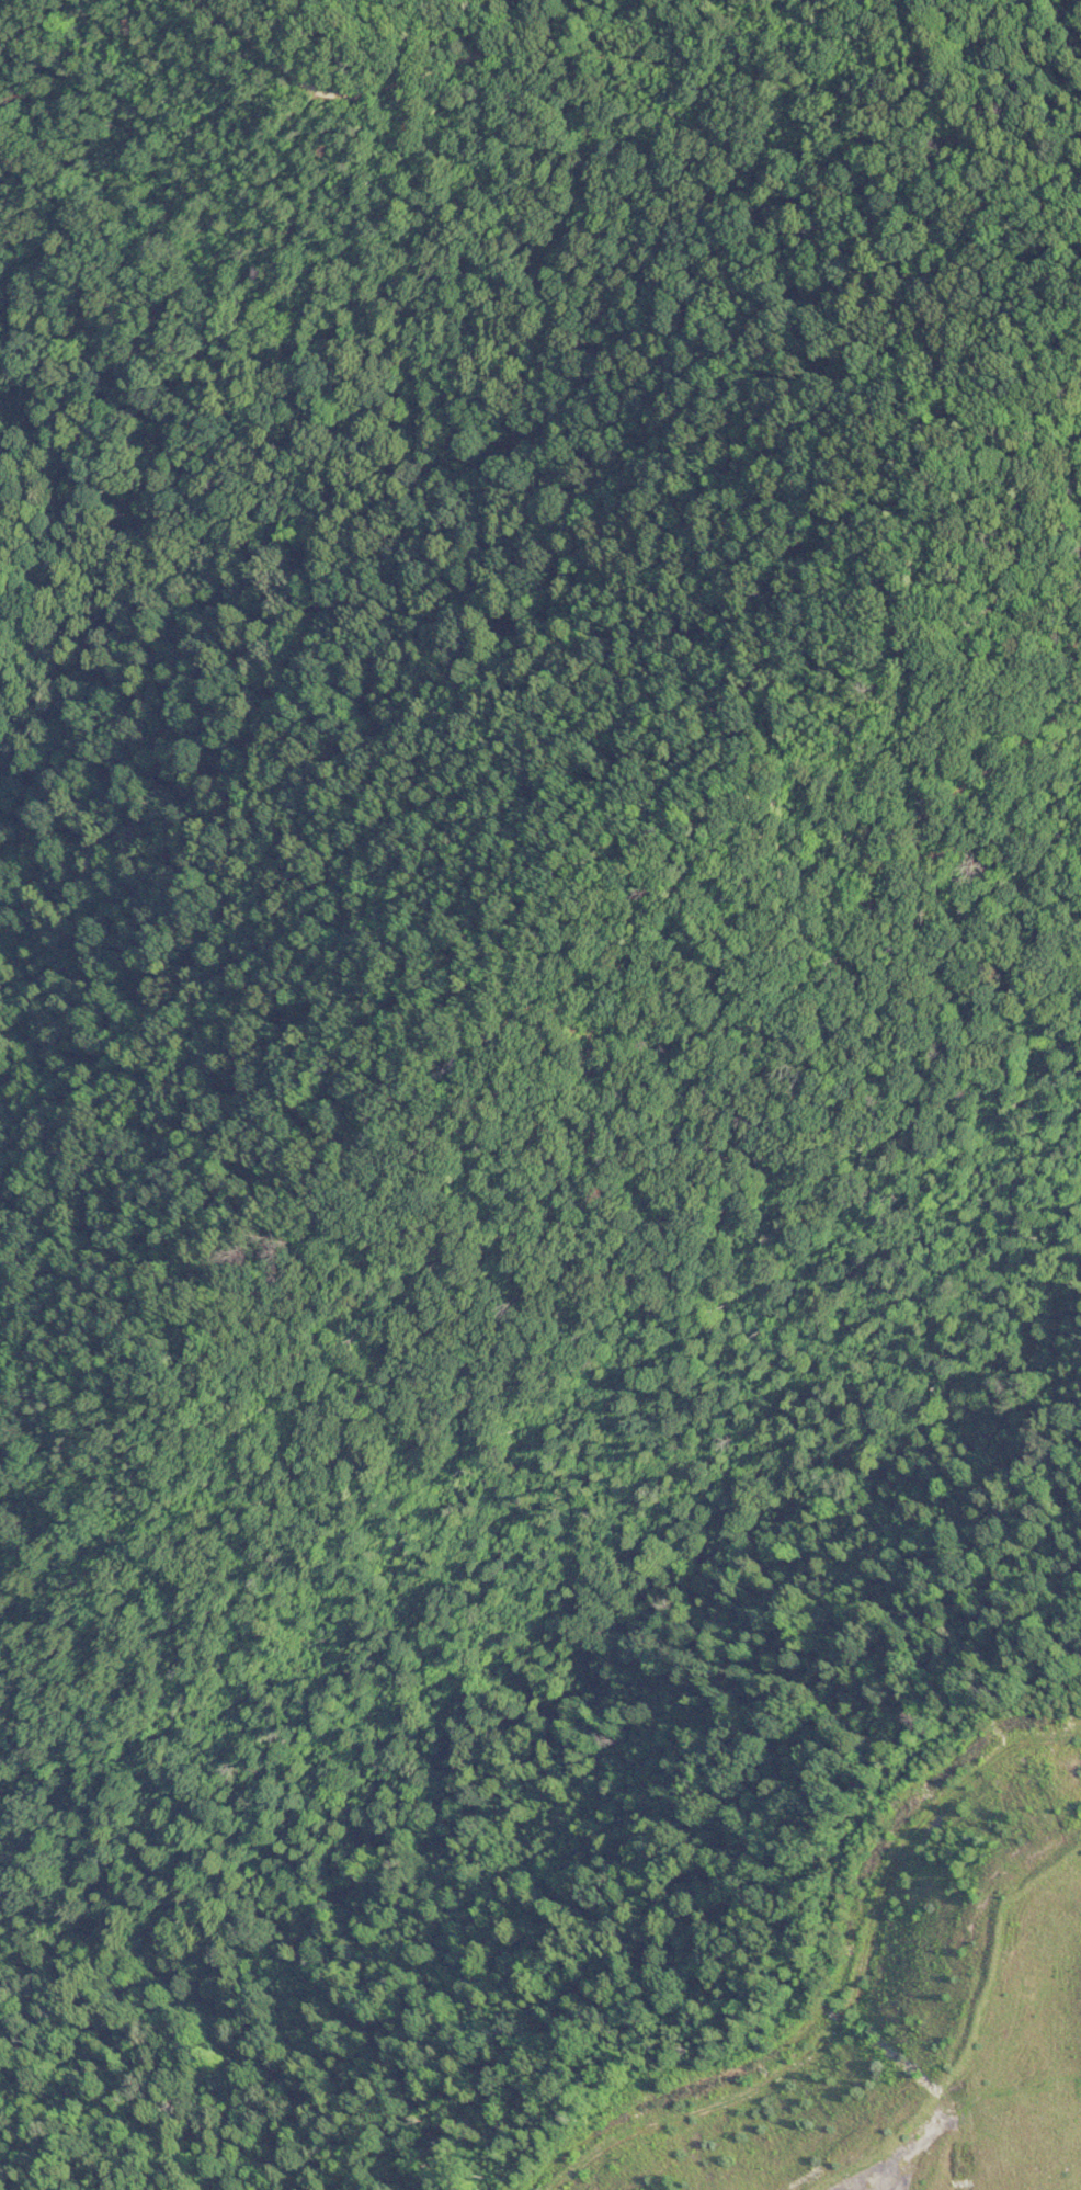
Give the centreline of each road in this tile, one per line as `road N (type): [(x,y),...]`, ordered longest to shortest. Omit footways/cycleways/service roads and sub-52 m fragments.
road 1 (track): [(190,0),(216,29),(340,59),(558,65),(694,94),(806,94),(961,145)]

